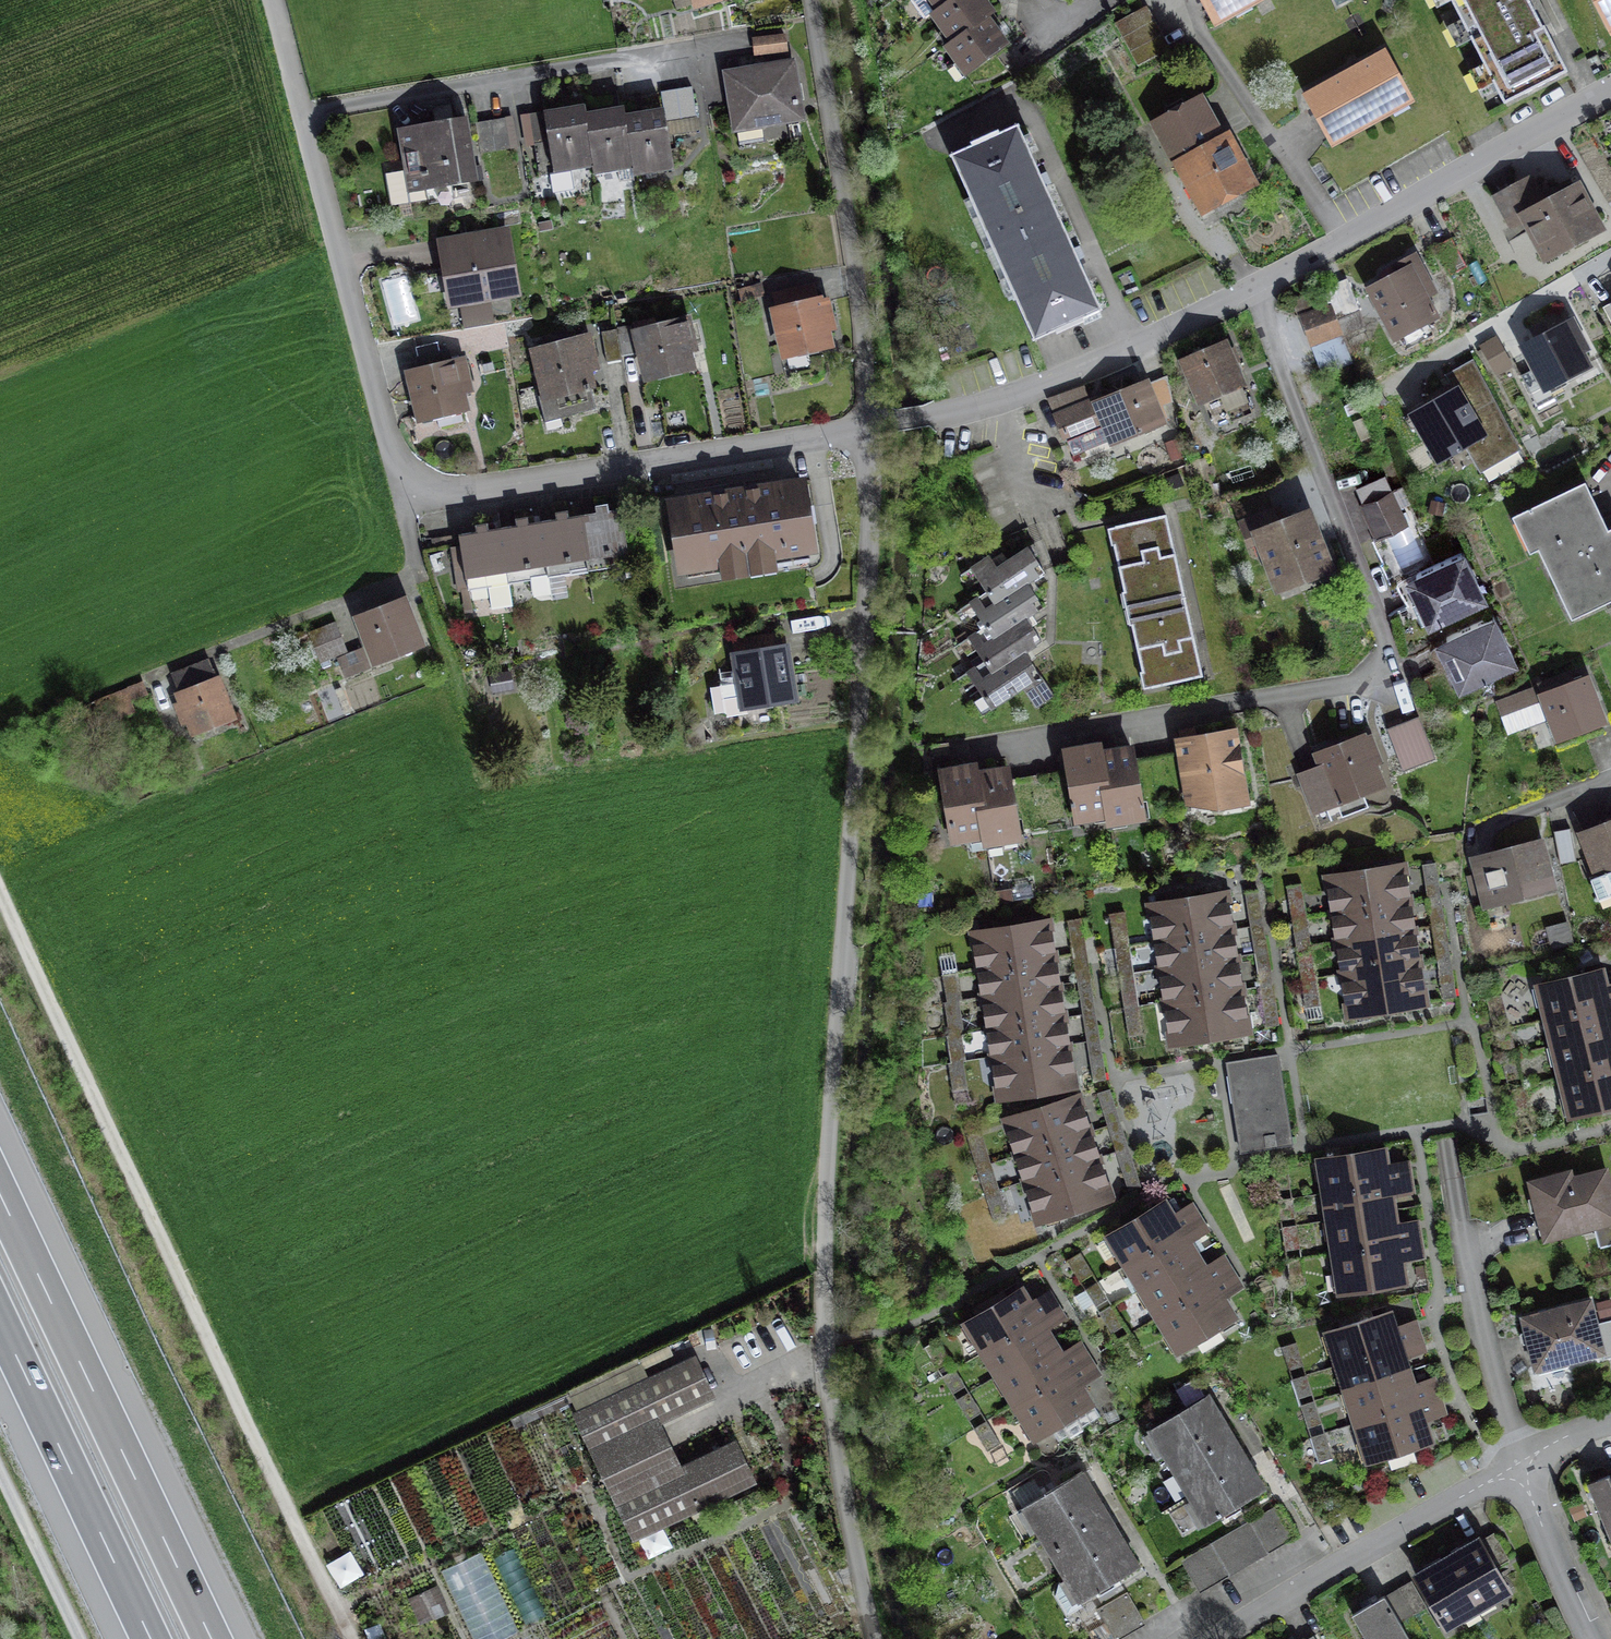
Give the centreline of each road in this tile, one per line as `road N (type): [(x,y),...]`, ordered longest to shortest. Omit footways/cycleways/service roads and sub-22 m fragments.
road 1 (unclassified): [(869,426),(868,582),(830,1122),(825,1342),(877,1638)]
road 2 (track): [(353,1638),(0,890)]
road 3 (residential): [(1252,292),(1383,620),(1385,657),(1376,672),(1348,685),(972,753)]
road 4 (motorway): [(212,1638),(0,1194)]
road 5 (residential): [(401,498),(869,426)]
road 6 (residential): [(302,114),(746,36)]
road 7 (unclassified): [(812,0),(869,426)]
road 8 (residential): [(92,696),(389,585),(409,568),(412,548),(401,498)]
road 9 (residential): [(869,426),(1020,391),(1252,292)]
road 10 (residential): [(1252,292),(1610,98)]
road 11 (residential): [(302,114),(401,498)]
road 12 (residential): [(1522,1461),(1219,1638)]
road 13 (motorway): [(0,1322),(151,1638)]
road 14 (residential): [(1610,266),(1396,390)]
road 15 (residential): [(1522,1461),(1600,1638)]
road 16 (track): [(0,1470),(81,1638)]
road 17 (residential): [(1610,780),(1479,833)]

